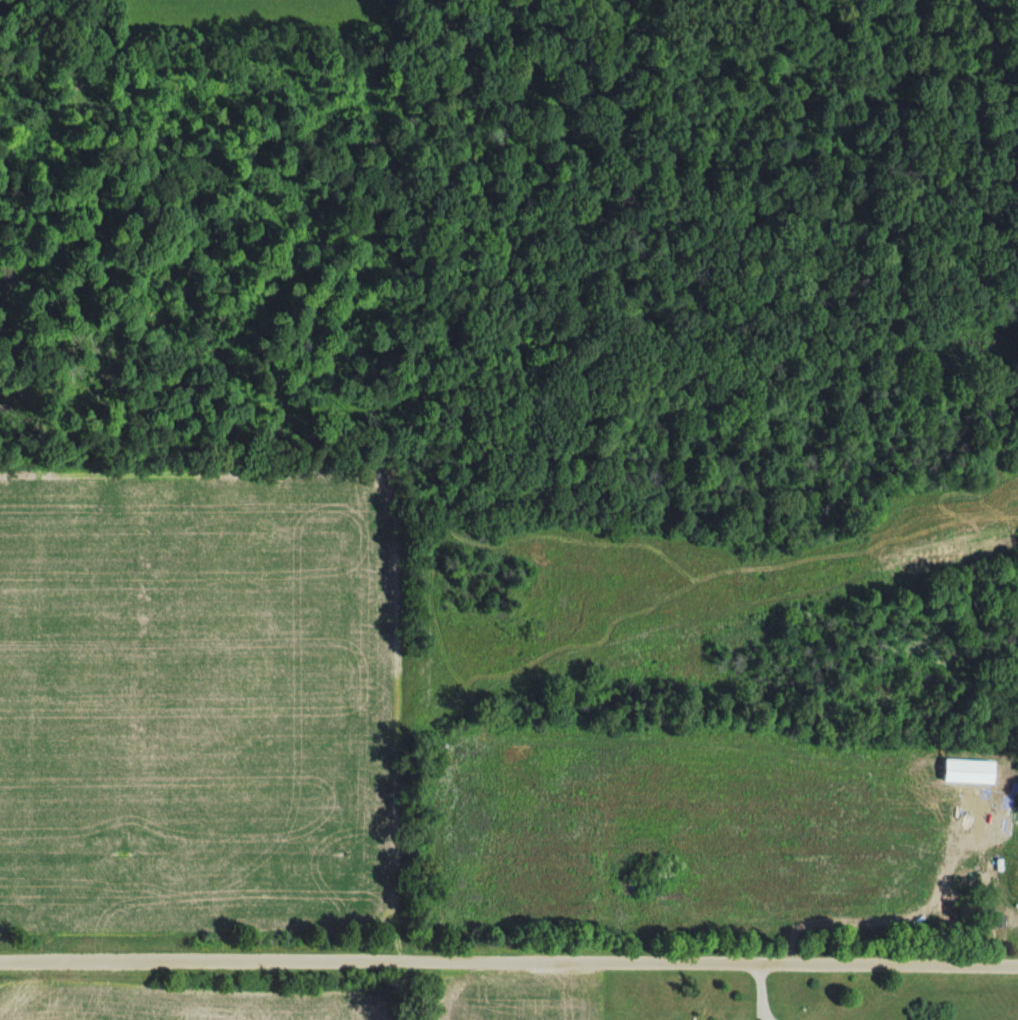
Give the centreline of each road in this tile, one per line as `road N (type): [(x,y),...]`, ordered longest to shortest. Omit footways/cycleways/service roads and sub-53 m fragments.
road 1 (residential): [(1017,958),(0,958)]

